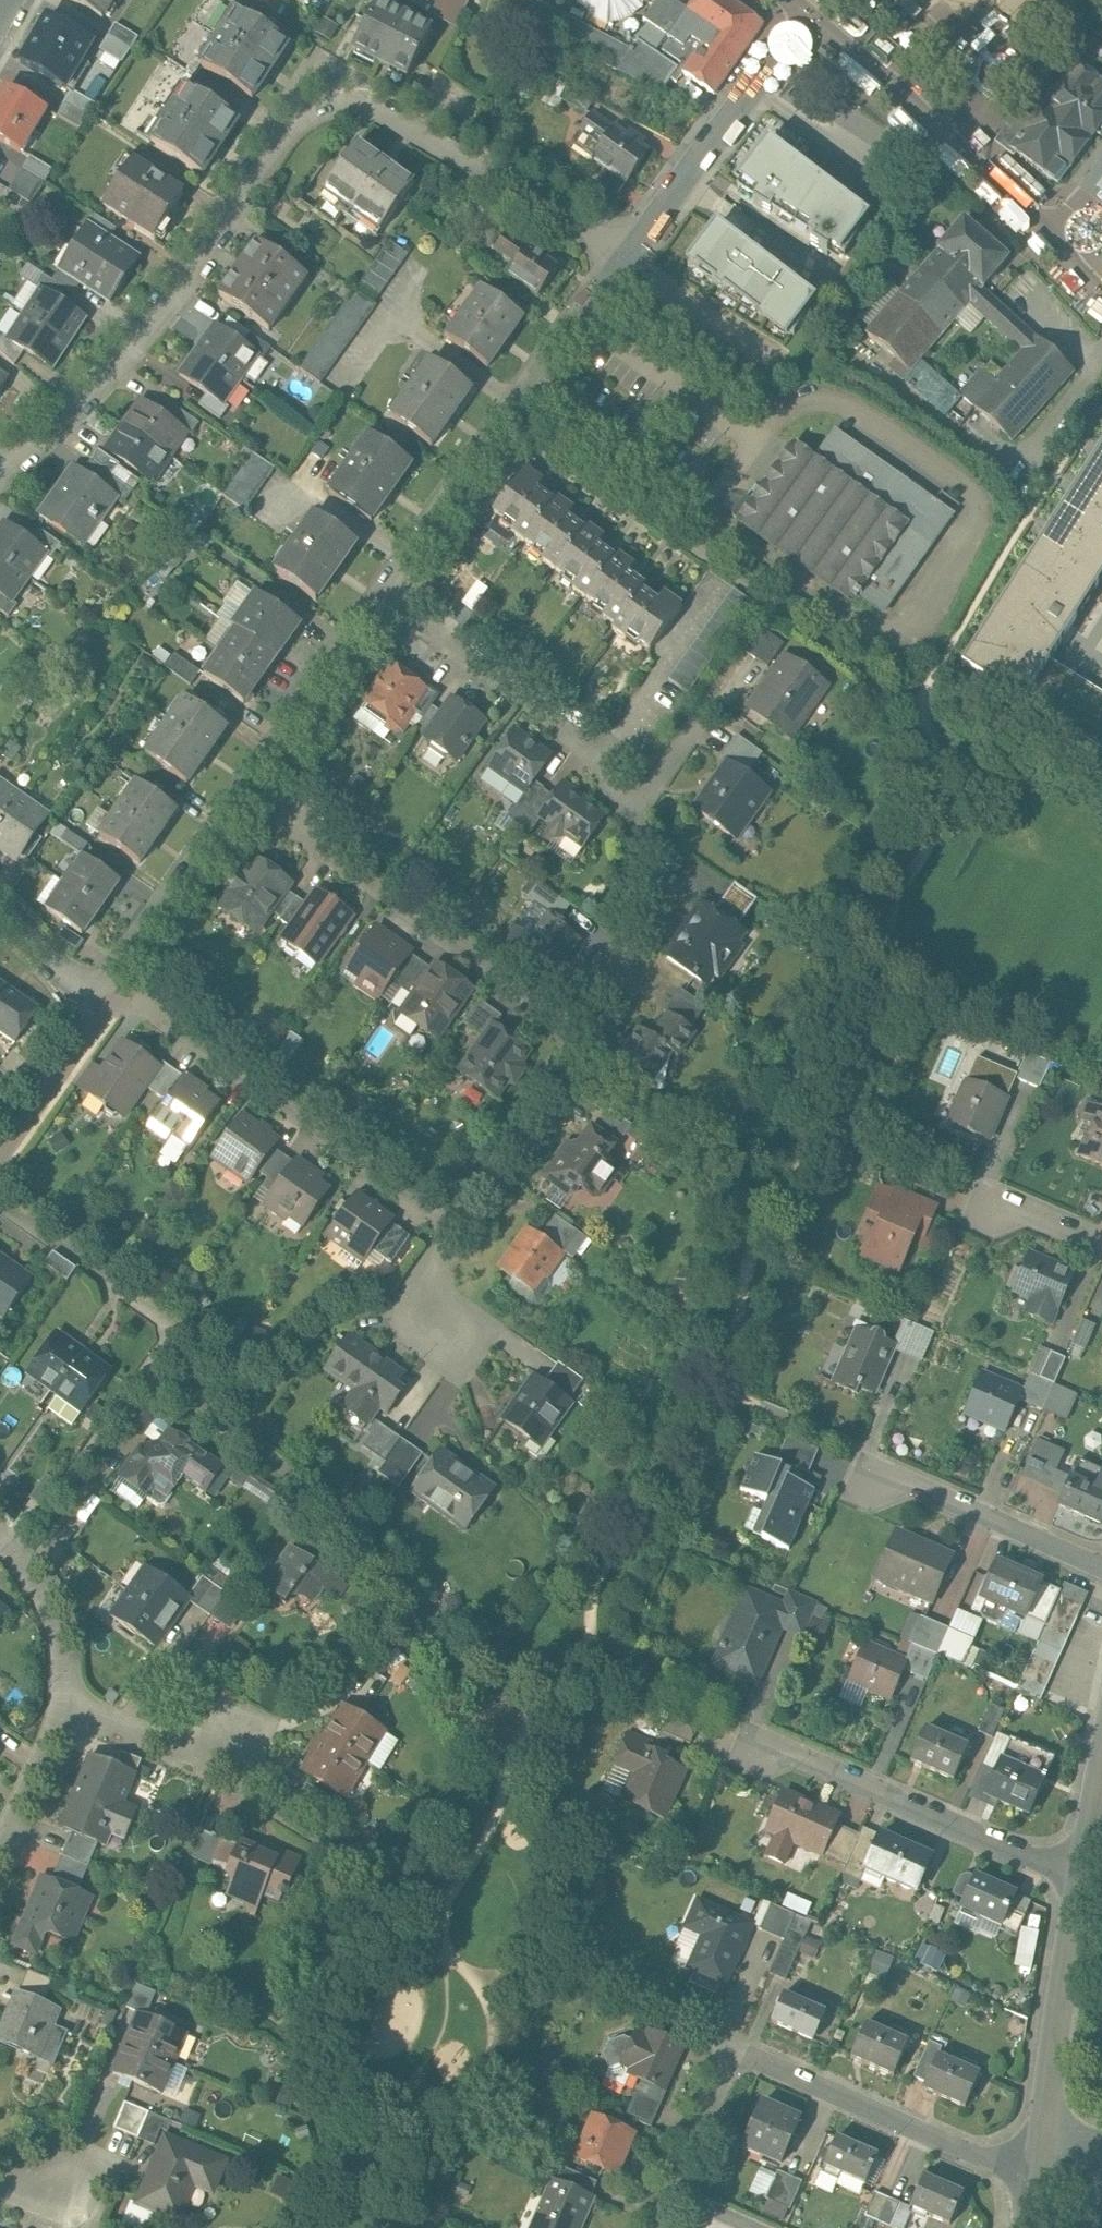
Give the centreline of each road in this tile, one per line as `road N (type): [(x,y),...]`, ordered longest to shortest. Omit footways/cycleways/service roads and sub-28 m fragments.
road 1 (residential): [(603,273),(388,130),(336,111),(289,117),(229,181),(95,367),(0,454)]
road 2 (residential): [(379,592),(588,755),(632,808),(642,866),(622,949),(573,1040)]
road 3 (residential): [(670,2190),(722,2078),(762,2061),(971,2150),(1039,2163)]
road 4 (residential): [(445,1230),(141,1006),(90,999)]
road 5 (residential): [(573,1040),(222,801)]
road 6 (residential): [(603,273),(514,416),(379,592)]
road 7 (residential): [(765,1744),(1080,1875)]
road 8 (residential): [(1050,236),(804,7)]
road 9 (residential): [(804,7),(603,273)]
road 10 (tertiary): [(1080,1875),(1039,2163)]
road 11 (residential): [(379,592),(222,801)]
road 12 (residential): [(222,801),(90,999)]
road 13 (residential): [(883,1474),(1101,1568)]
road 14 (residential): [(573,1040),(445,1230)]
road 15 (residential): [(0,1529),(43,1582),(63,1638),(64,1701)]
road 16 (residential): [(220,1766),(64,1701)]
road 17 (residential): [(64,1701),(0,1857)]
road 18 (residential): [(90,999),(0,1135)]
road 19 (residential): [(0,904),(90,999)]

